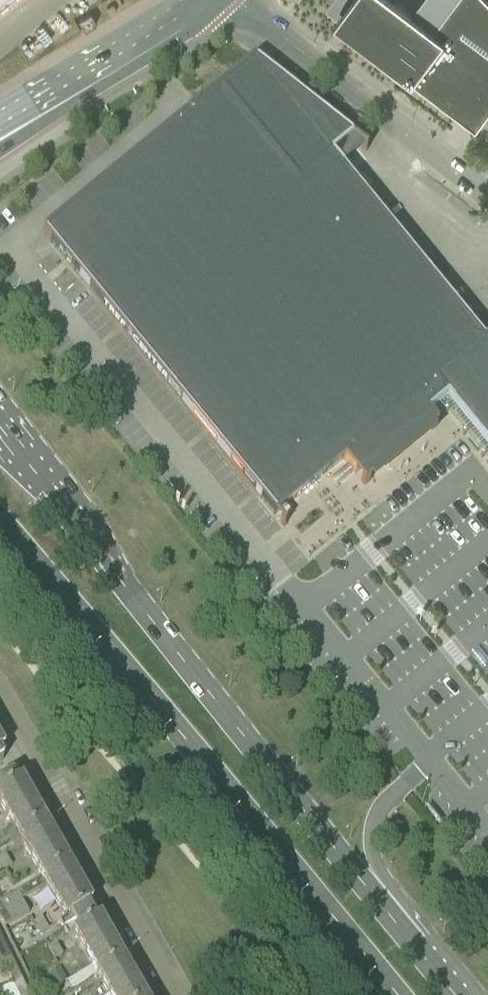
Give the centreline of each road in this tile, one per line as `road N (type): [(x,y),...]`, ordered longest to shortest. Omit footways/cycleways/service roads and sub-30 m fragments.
road 1 (secondary): [(455,994),(0,426)]
road 2 (secondary): [(0,521),(397,994)]
road 3 (residential): [(183,994),(0,692)]
road 4 (unclassified): [(487,195),(236,0)]
road 5 (tertiary): [(0,151),(163,50),(217,0)]
road 6 (tertiary): [(210,0),(0,117)]

